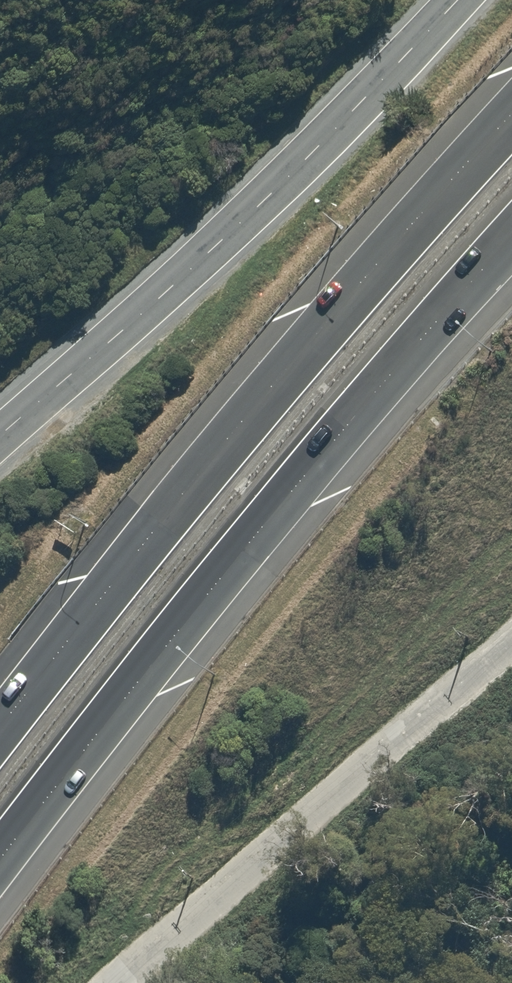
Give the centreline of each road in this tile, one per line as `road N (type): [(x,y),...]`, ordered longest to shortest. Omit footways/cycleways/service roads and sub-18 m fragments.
road 1 (trunk): [(0,724),(238,427),(511,114)]
road 2 (trunk): [(473,279),(248,542),(0,860)]
road 3 (unclassified): [(0,442),(308,158),(459,0)]

